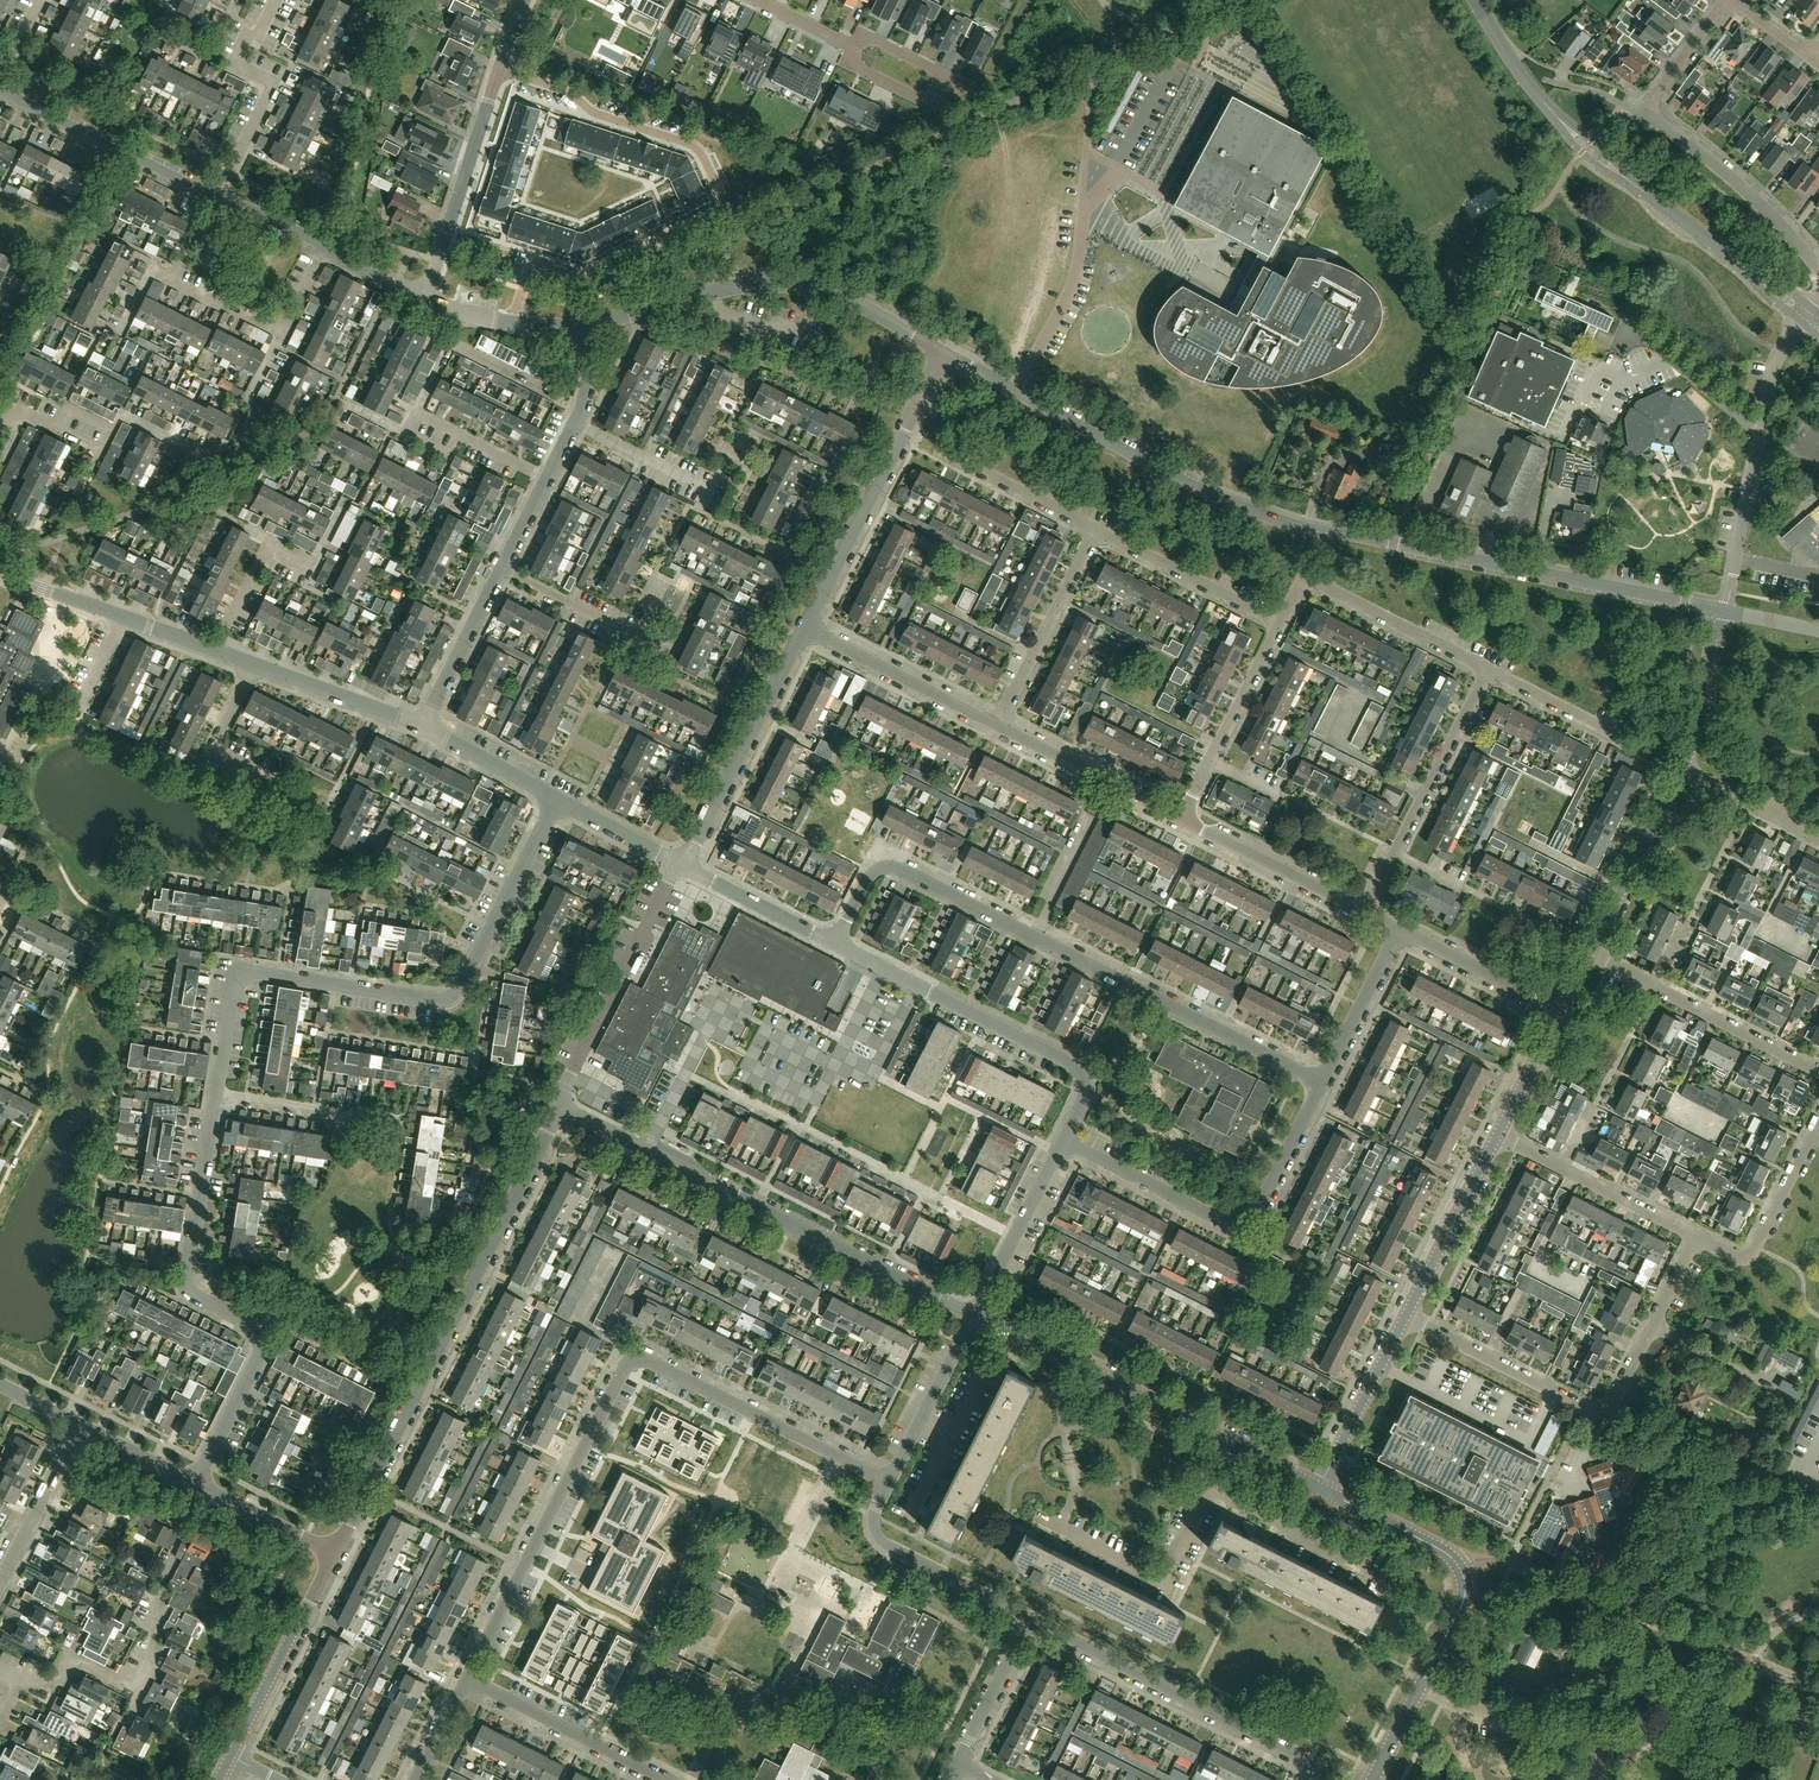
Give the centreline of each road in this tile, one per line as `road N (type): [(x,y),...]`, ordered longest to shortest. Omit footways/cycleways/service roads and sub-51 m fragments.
road 1 (tertiary): [(1725,612),(1258,514),(943,354)]
road 2 (residential): [(468,1679),(633,1351),(890,1483)]
road 3 (residential): [(1322,1082),(900,868),(870,876),(836,944)]
road 4 (residential): [(516,324),(531,263),(581,279),(728,210),(696,145),(495,81)]
road 5 (residential): [(216,1092),(238,974),(450,998),(557,800)]
road 6 (tertiary): [(334,1553),(558,1106)]
road 7 (tertiary): [(975,1315),(558,1106)]
road 8 (residential): [(196,1483),(262,1340),(255,1328),(197,1297),(187,1278),(216,1092)]
road 9 (residential): [(1405,1317),(1603,1410),(1696,1237)]
road 10 (tertiary): [(1373,1779),(1464,1598),(1465,1582),(1449,1554),(1319,1489)]
road 11 (tertiary): [(1319,1489),(975,1315)]
road 12 (unclassified): [(1725,612),(1760,435),(1630,325),(1622,343)]
road 13 (residential): [(1064,1141),(1245,1227),(1322,1082)]
road 14 (residential): [(1349,1779),(1031,1619)]
road 15 (residential): [(1064,1141),(1086,1094),(1078,1067),(836,944)]
road 16 (residential): [(804,627),(943,354)]
road 17 (residential): [(558,1106),(681,865)]
road 18 (residential): [(681,865),(804,627)]
road 19 (residential): [(1488,670),(1305,577),(1280,624)]
road 20 (residential): [(217,194),(274,82),(235,62),(276,0)]
road 21 (tertiary): [(217,194),(0,88)]
road 22 (residential): [(1818,269),(1725,173),(1644,115)]
road 23 (residential): [(1031,1619),(882,1541),(875,1516),(890,1483)]
road 24 (tertiary): [(230,1758),(334,1553)]
road 25 (tertiary): [(943,354),(845,296),(773,283),(731,289)]
road 26 (tertiary): [(425,298),(495,81)]
road 27 (residential): [(668,1779),(468,1679)]
road 28 (residential): [(998,726),(1097,528)]
road 29 (residential): [(998,726),(804,627)]
road 30 (residential): [(852,45),(853,63),(924,99),(940,92),(939,71),(867,36)]
road 31 (tertiary): [(1590,954),(1684,767)]
road 32 (residential): [(1280,624),(1097,528)]
road 33 (residential): [(1366,912),(1182,819)]
road 34 (residential): [(1182,819),(998,726)]
road 35 (residential): [(1396,853),(1488,670)]
road 36 (tertiary): [(1405,1317),(1497,1135)]
road 37 (residential): [(975,1315),(1064,1141)]
road 38 (tertiary): [(1319,1489),(1405,1317)]
road 39 (residential): [(890,1483),(975,1315)]
road 40 (residential): [(1818,1070),(1653,986)]
road 41 (residential): [(1560,1010),(1399,929)]
road 42 (residential): [(423,725),(254,665)]
road 43 (residential): [(0,1584),(81,1426)]
road 44 (residential): [(1097,528),(938,449)]
road 45 (residential): [(721,465),(707,491),(576,423)]
road 46 (residential): [(423,725),(502,568)]
road 47 (residential): [(836,944),(681,865)]
road 48 (residential): [(214,650),(269,544),(315,568)]
road 49 (residential): [(1322,1082),(1399,929)]
road 50 (residential): [(380,1118),(216,1092)]
road 51 (residential): [(958,1763),(1031,1619)]
road 52 (tertiary): [(1684,767),(1725,612)]
road 53 (tertiary): [(334,1553),(196,1483)]
road 54 (residential): [(1280,624),(1210,761)]
road 55 (residential): [(557,800),(423,725)]
road 56 (residential): [(130,1683),(71,1654),(58,1680),(0,1681)]
road 57 (residential): [(1696,1237),(1561,1167)]
road 58 (residential): [(637,637),(502,568)]
road 59 (residential): [(1818,835),(1684,767)]
road 60 (tertiary): [(1561,120),(1513,63),(1475,0)]
road 61 (tertiary): [(588,326),(731,289)]
road 62 (residential): [(174,1560),(147,1613),(162,1621),(130,1683)]
road 63 (residential): [(1644,115),(1727,0)]
road 64 (residential): [(1755,1247),(1818,1121)]
road 65 (residential): [(681,865),(557,800)]
road 66 (tertiary): [(1497,1135),(1560,1010)]
road 67 (residential): [(1488,670),(1606,729)]
road 68 (residential): [(121,617),(0,567)]
road 69 (tertiary): [(196,1483),(81,1426)]
road 70 (residential): [(168,281),(284,330)]
road 71 (tertiary): [(1731,257),(1633,183)]
road 72 (residential): [(214,461),(121,415),(113,430)]

